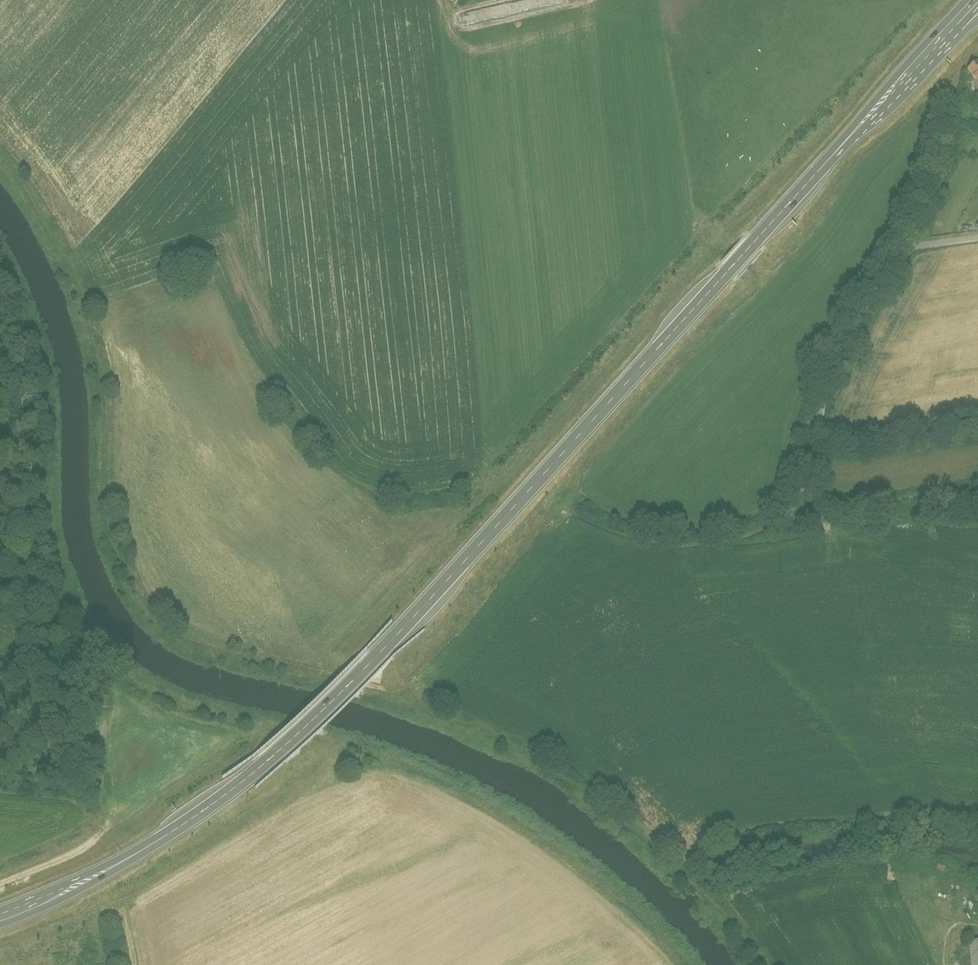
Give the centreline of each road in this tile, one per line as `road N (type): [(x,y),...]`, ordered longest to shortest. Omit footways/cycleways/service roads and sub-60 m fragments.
road 1 (primary): [(0,918),(120,865),(270,764),(413,622),(929,53)]
road 2 (track): [(567,510),(634,541),(684,547),(770,527),(787,515),(836,377),(901,256),(977,237)]
road 3 (track): [(0,885),(83,849),(114,819),(242,737)]

